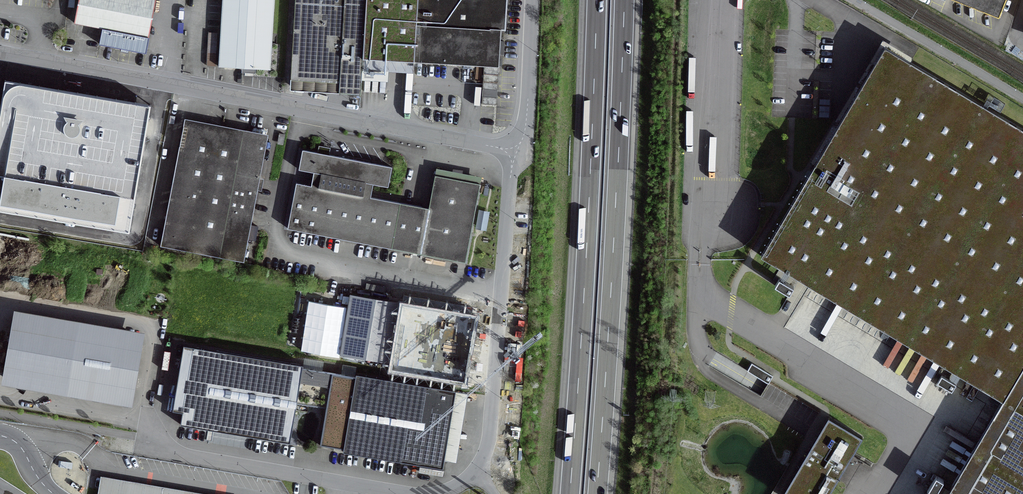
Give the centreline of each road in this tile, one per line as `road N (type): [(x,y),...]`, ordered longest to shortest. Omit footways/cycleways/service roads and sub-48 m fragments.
road 1 (residential): [(0,55),(516,153)]
road 2 (motorway): [(597,0),(570,493)]
road 3 (motorway): [(597,493),(624,0)]
road 4 (residential): [(0,414),(406,493)]
road 5 (residential): [(435,493),(473,473),(489,436),(516,153)]
road 6 (residential): [(516,153),(527,114),(532,0)]

